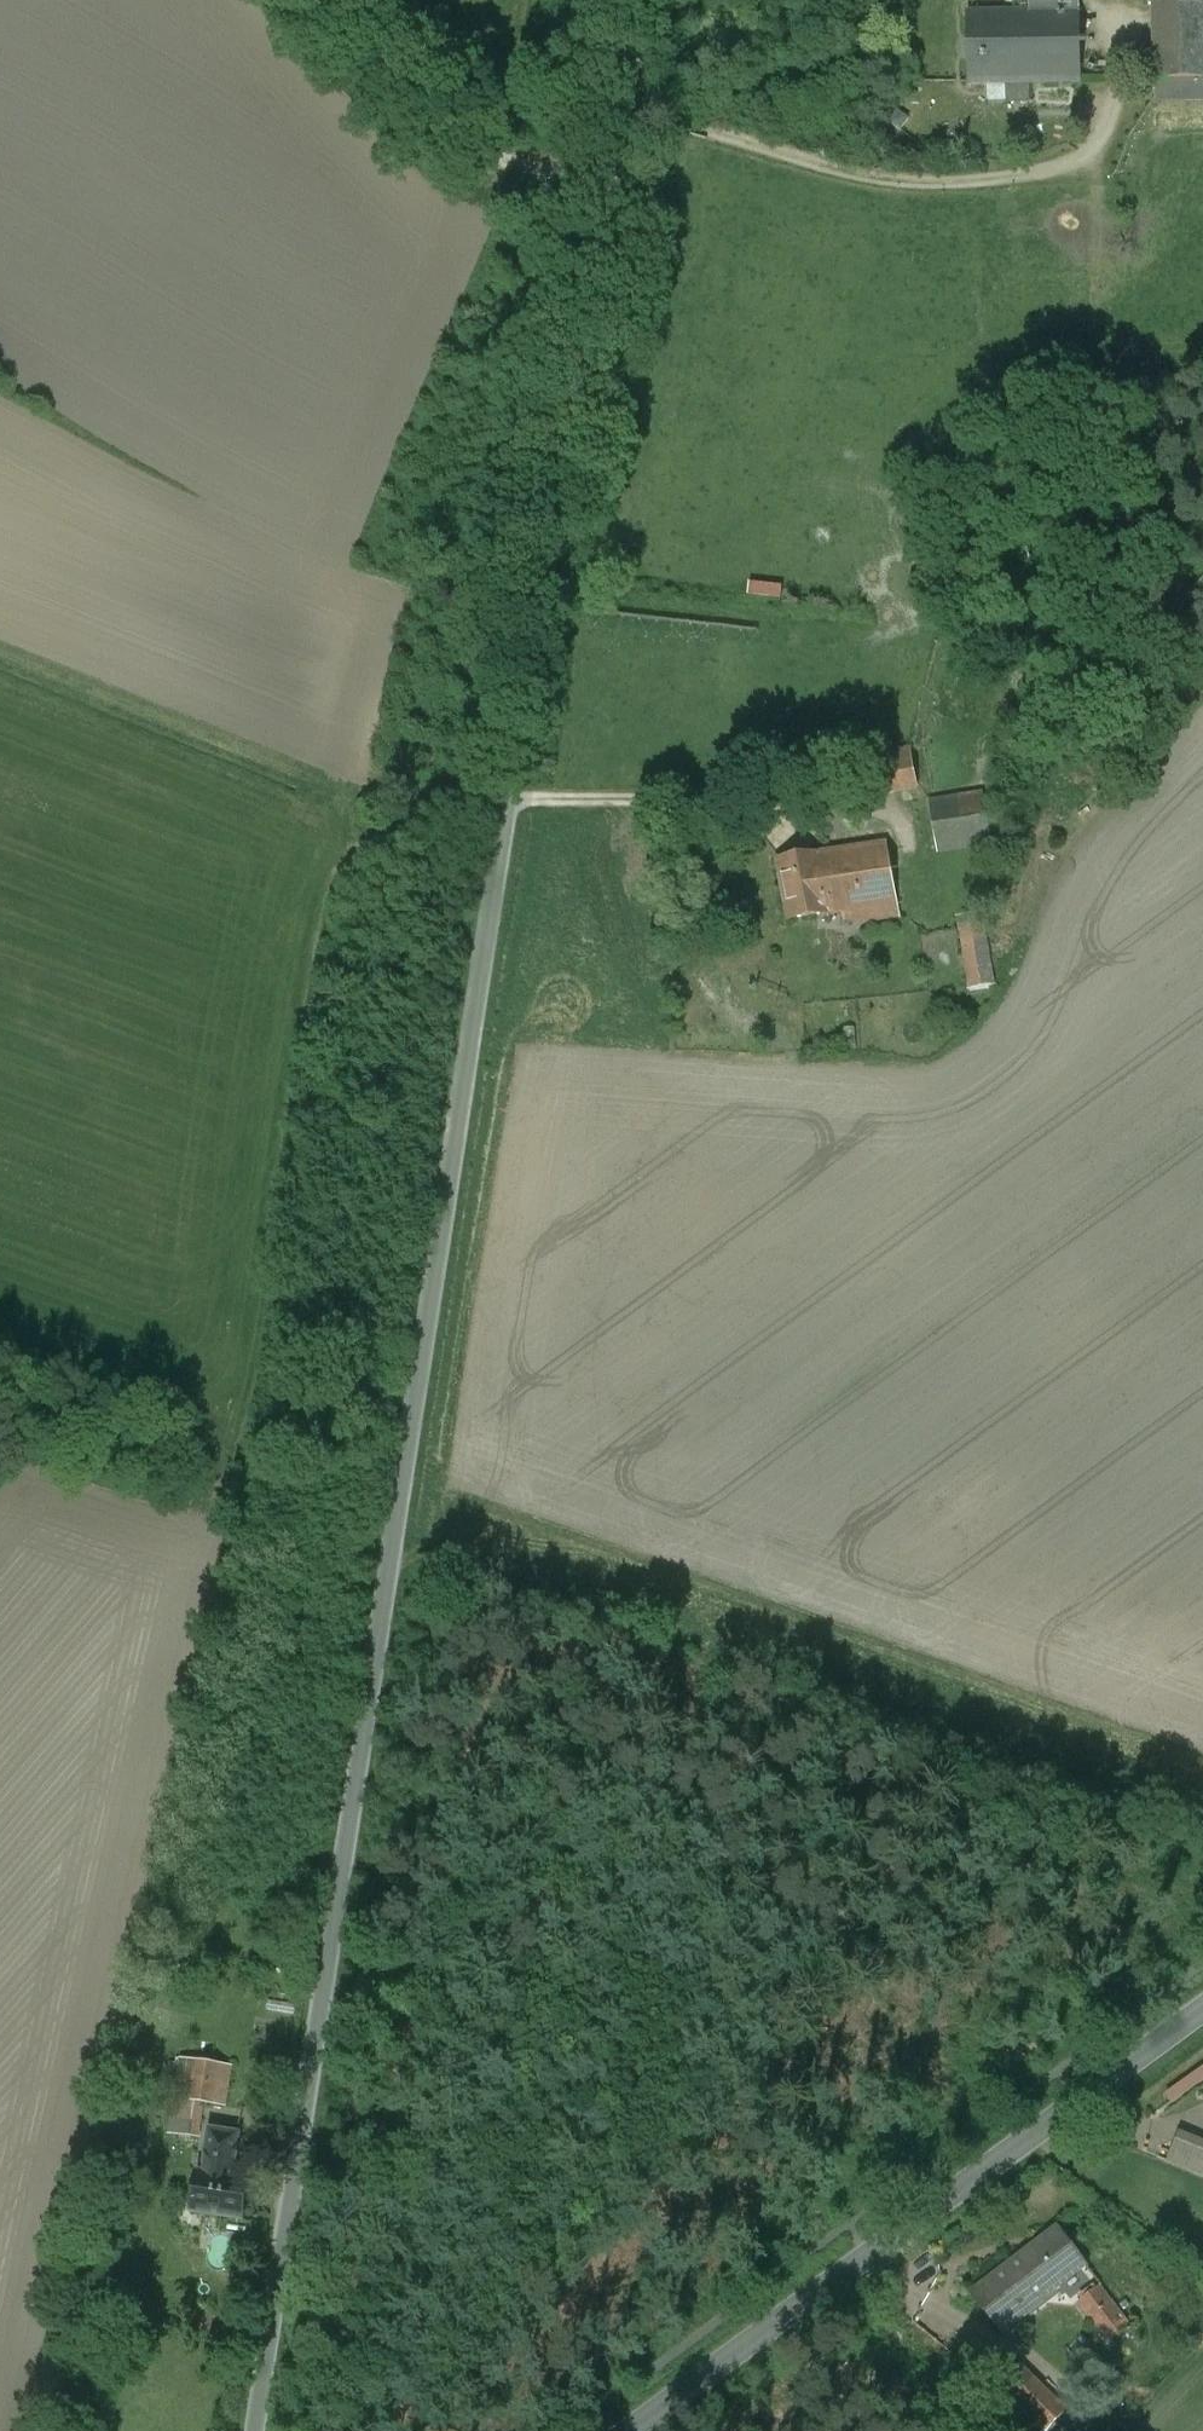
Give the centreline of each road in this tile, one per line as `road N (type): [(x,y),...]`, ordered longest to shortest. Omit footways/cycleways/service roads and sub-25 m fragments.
road 1 (residential): [(251,2430),(404,1408),(603,186)]
road 2 (tertiary): [(1202,2011),(631,2430)]
road 3 (unclassified): [(603,186),(639,0)]

